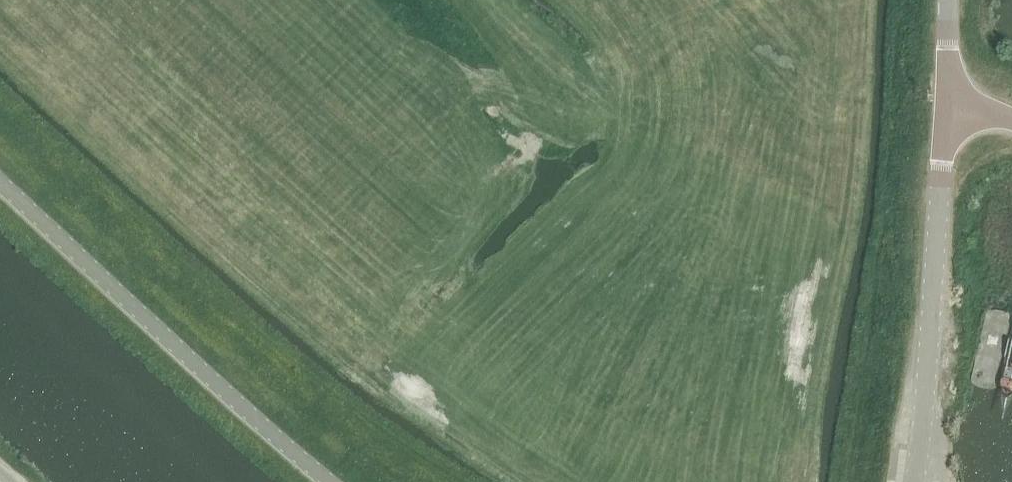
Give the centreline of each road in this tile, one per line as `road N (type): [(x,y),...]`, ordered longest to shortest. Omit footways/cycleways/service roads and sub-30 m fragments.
road 1 (tertiary): [(331,481),(0,181)]
road 2 (tertiary): [(946,92),(914,481)]

